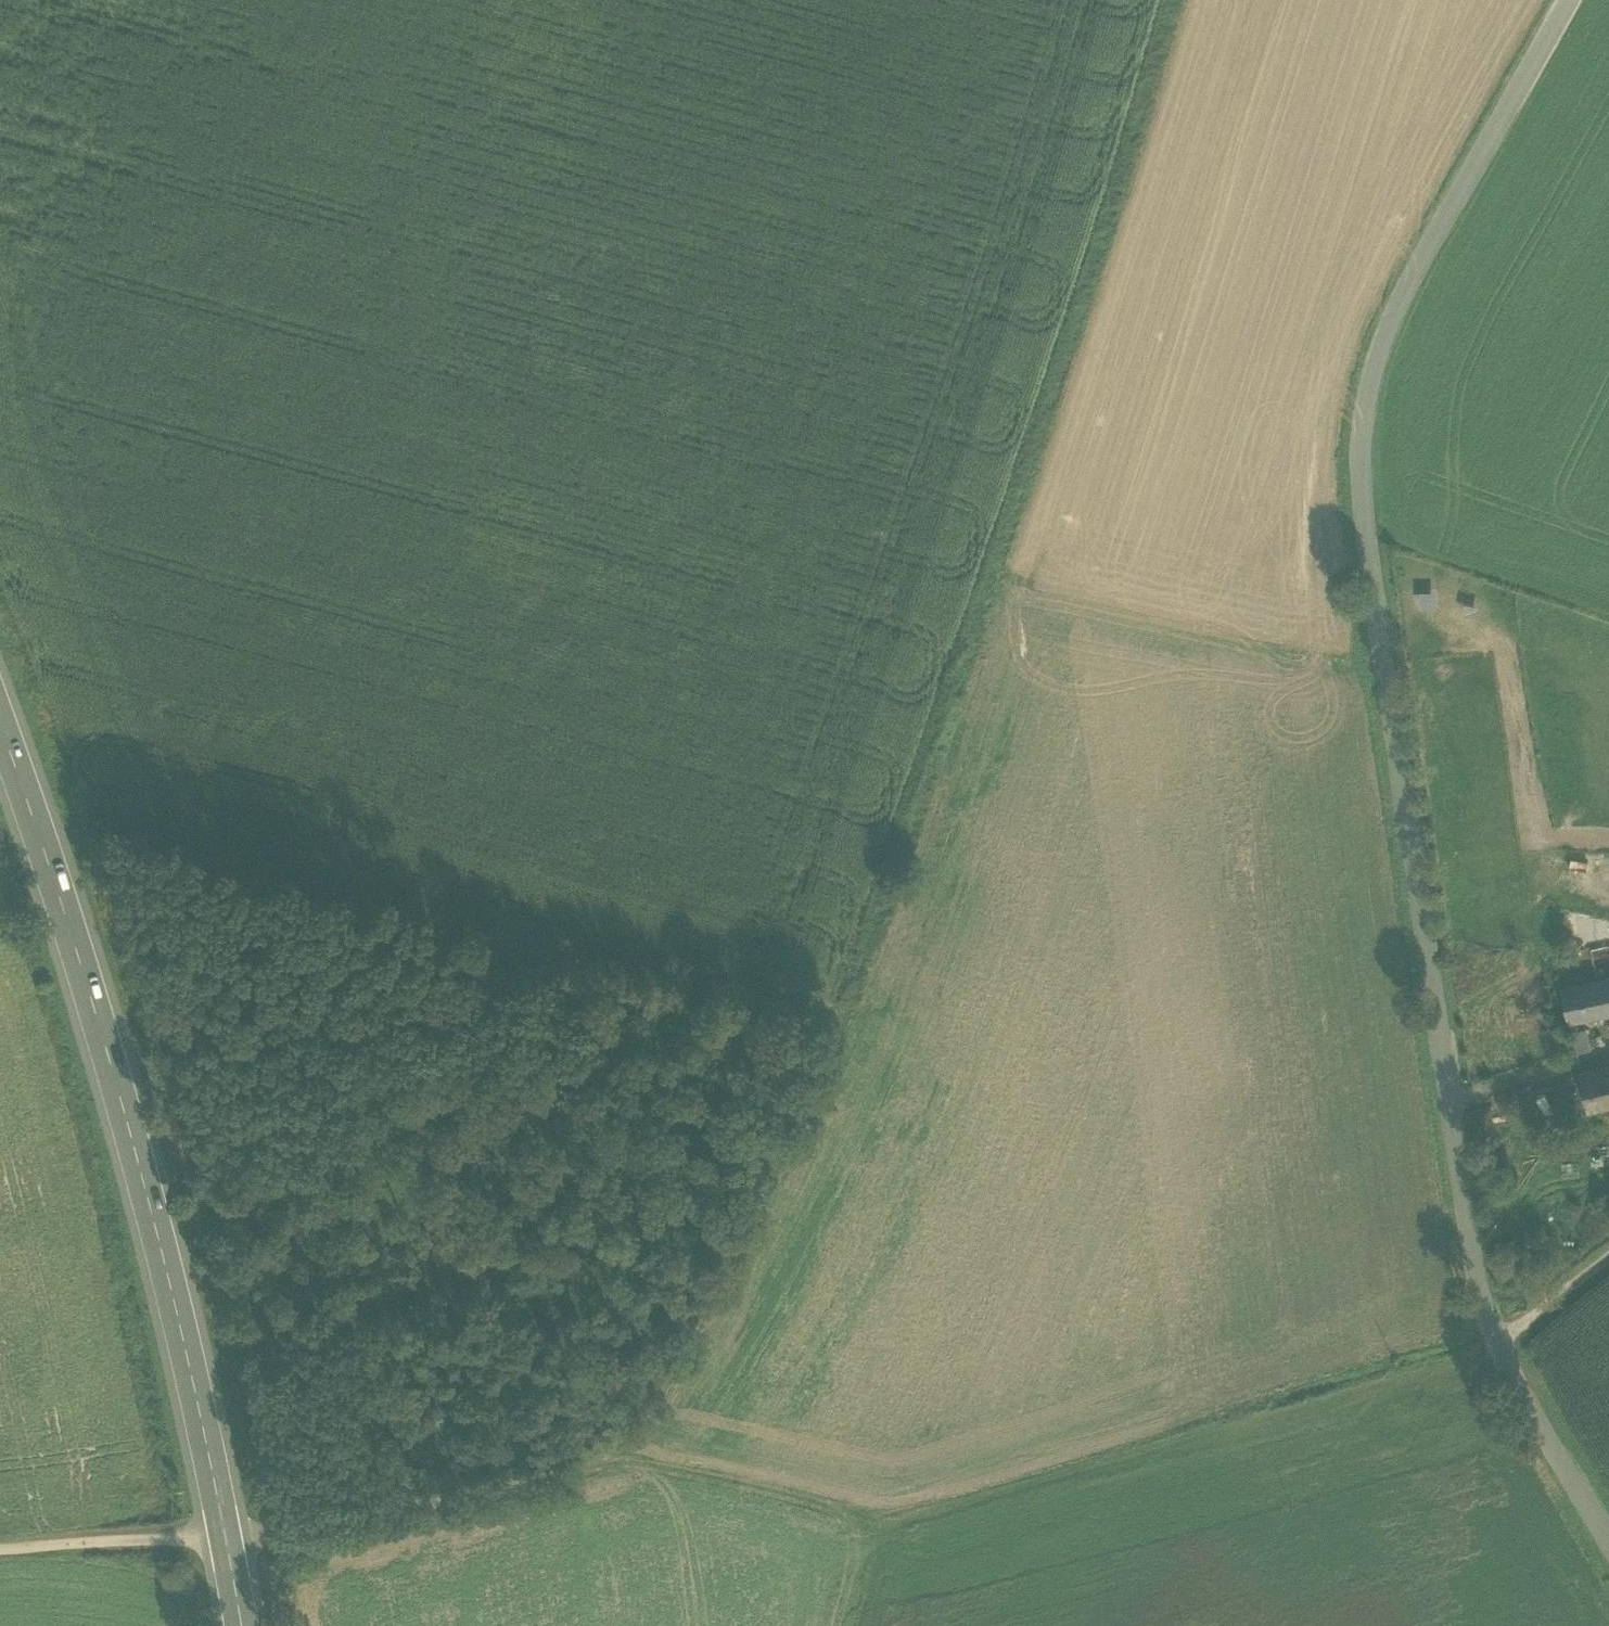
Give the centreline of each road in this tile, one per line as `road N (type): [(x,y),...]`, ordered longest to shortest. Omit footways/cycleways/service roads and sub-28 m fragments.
road 1 (tertiary): [(1608,1532),(1495,1341),(1363,488),(1381,366),(1574,0)]
road 2 (primary): [(241,1625),(180,1322),(94,1008),(0,722)]
road 3 (track): [(595,1465),(300,1525),(0,1548)]
road 4 (track): [(1456,1104),(1557,1076),(1608,1052)]
road 5 (track): [(1495,1341),(1608,1253)]

